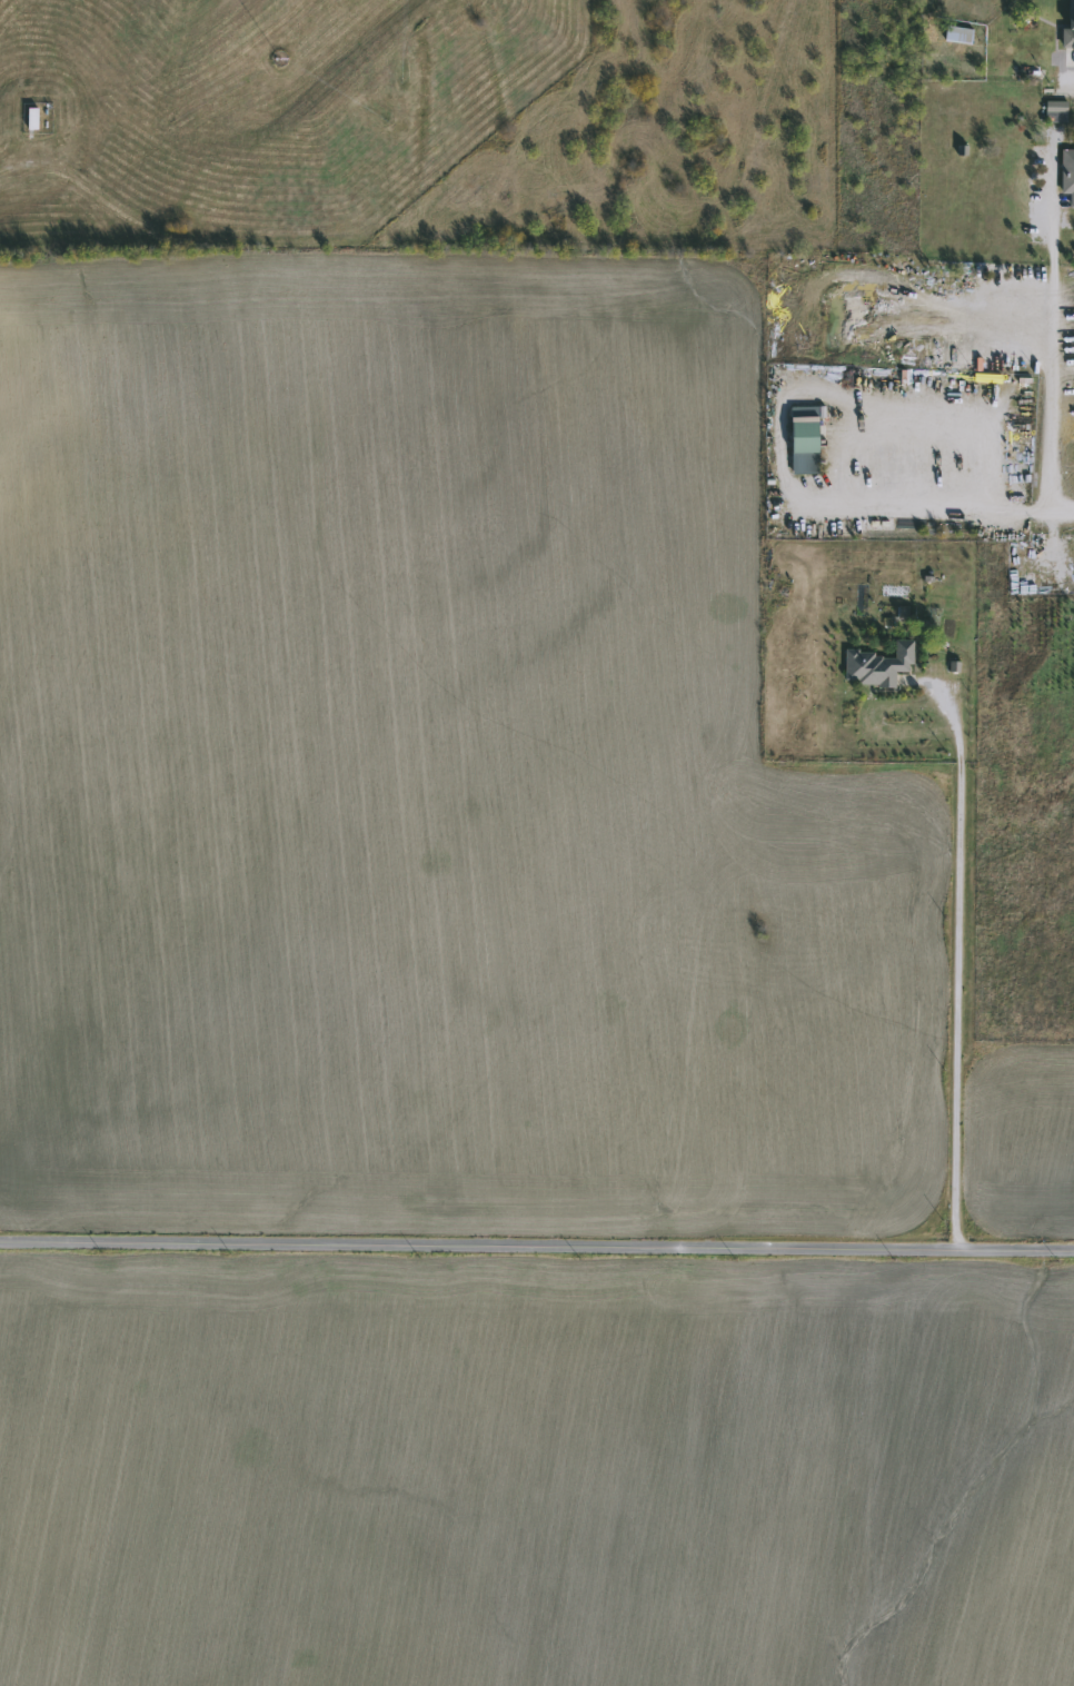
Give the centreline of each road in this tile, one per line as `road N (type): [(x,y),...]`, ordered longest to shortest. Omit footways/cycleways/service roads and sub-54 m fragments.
road 1 (residential): [(1073,1250),(0,1236)]
road 2 (residential): [(36,1179),(16,657)]

